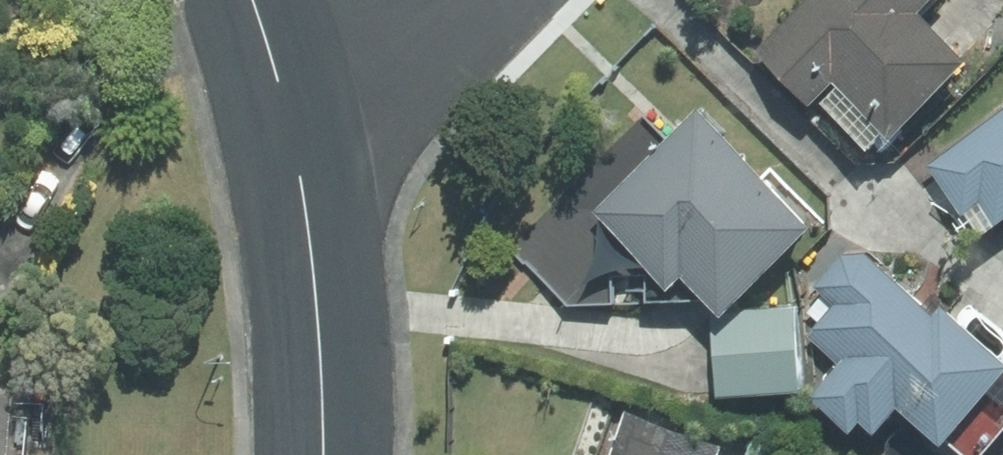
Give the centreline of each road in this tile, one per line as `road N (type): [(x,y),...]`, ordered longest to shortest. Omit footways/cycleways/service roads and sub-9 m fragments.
road 1 (tertiary): [(322,454),(310,238),(282,91)]
road 2 (residential): [(496,0),(412,53),(282,91)]

